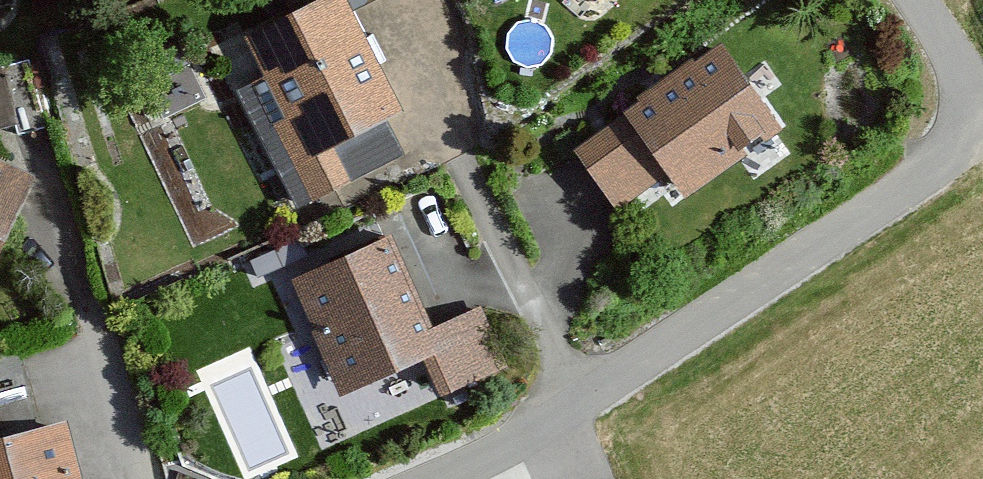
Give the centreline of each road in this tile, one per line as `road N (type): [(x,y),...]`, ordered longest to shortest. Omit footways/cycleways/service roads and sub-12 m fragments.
road 1 (residential): [(579,389),(976,122),(899,0)]
road 2 (residential): [(36,137),(139,478)]
road 3 (residential): [(449,146),(579,389)]
road 4 (residential): [(392,478),(579,389)]

